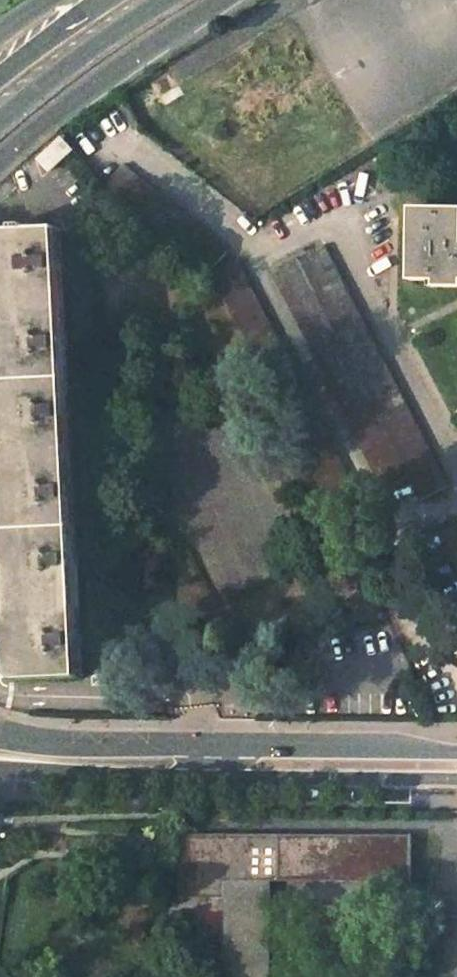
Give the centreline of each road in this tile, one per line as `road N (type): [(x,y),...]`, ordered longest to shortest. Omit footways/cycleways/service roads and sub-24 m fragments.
road 1 (primary): [(456,754),(74,749)]
road 2 (primary): [(0,166),(42,125),(219,0)]
road 3 (secondary): [(0,117),(159,0)]
road 4 (secondary): [(102,0),(0,80)]

